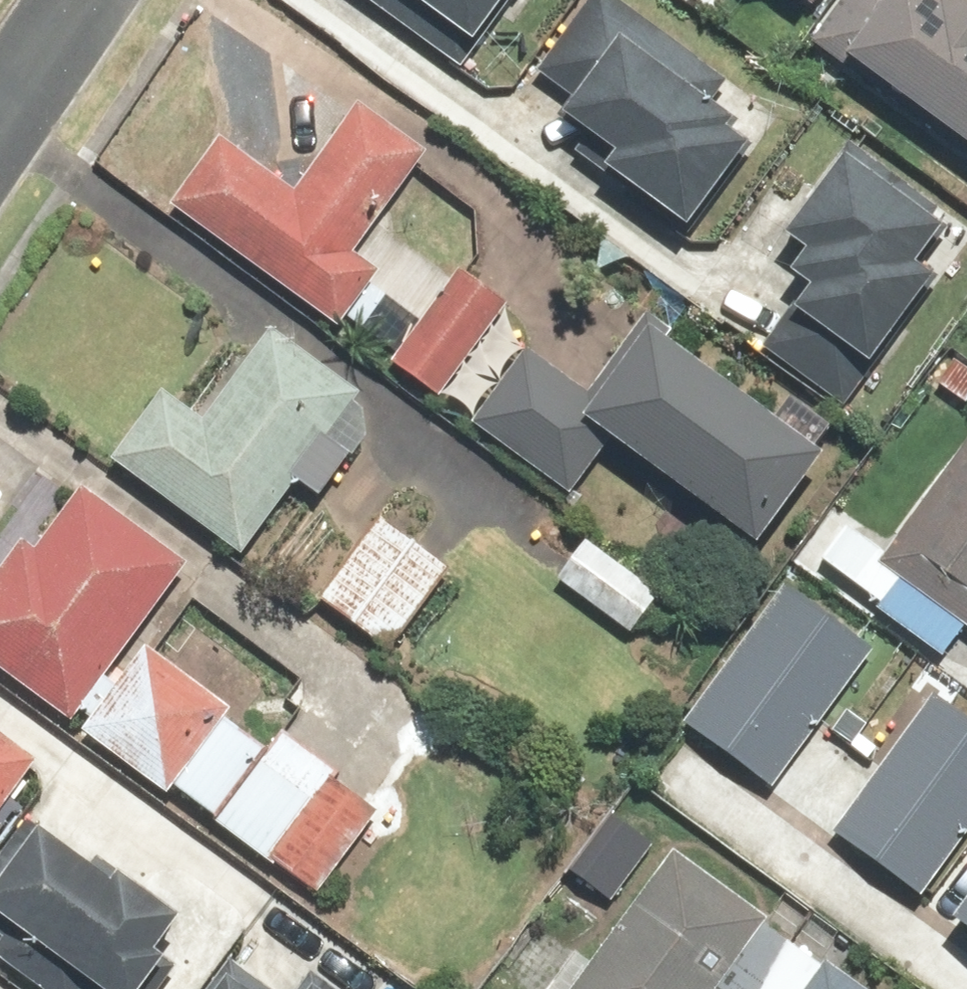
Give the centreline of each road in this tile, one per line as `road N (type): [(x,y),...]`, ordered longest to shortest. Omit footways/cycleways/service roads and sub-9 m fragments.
road 1 (residential): [(668,766),(966,984)]
road 2 (residential): [(0,142),(99,0)]

